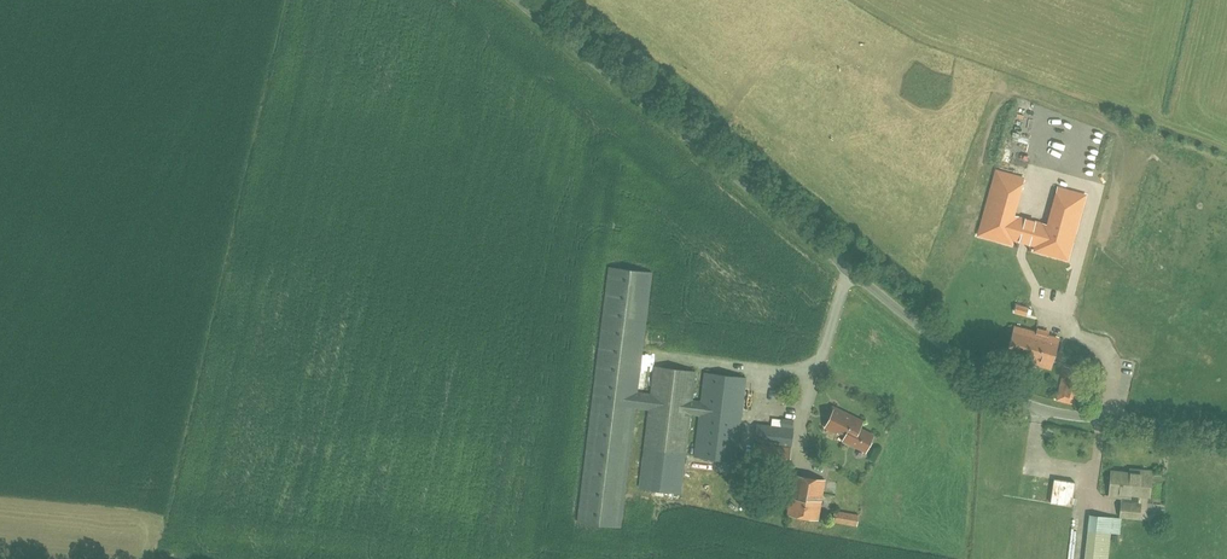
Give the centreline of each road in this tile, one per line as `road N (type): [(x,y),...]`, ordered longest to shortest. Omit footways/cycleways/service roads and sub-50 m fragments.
road 1 (unclassified): [(1226,430),(1060,414),(1009,397),(514,0)]

